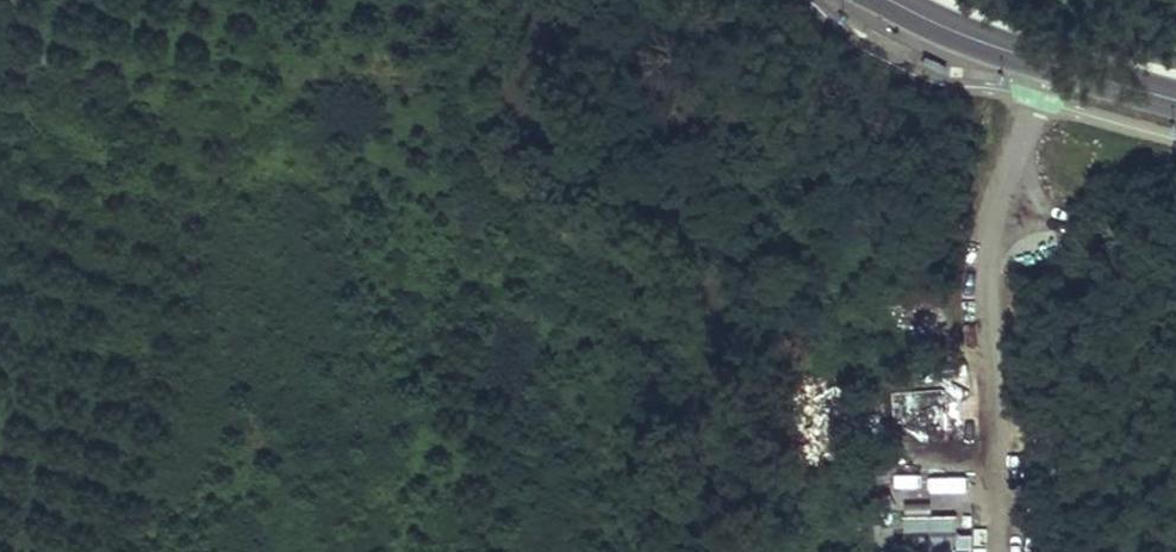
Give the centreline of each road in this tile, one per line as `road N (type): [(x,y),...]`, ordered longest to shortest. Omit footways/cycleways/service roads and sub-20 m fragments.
road 1 (secondary): [(889,0),(969,38),(1175,100)]

